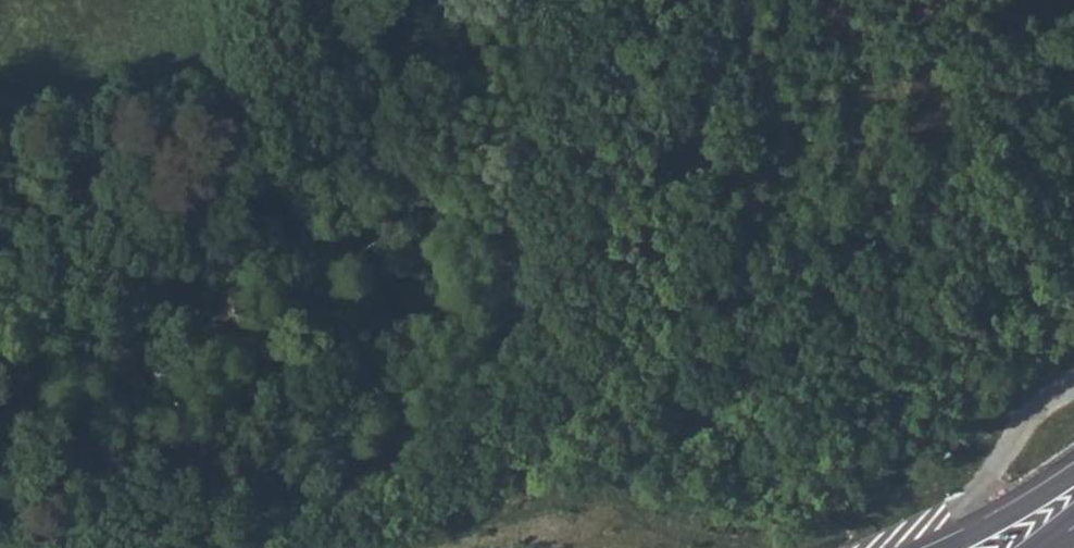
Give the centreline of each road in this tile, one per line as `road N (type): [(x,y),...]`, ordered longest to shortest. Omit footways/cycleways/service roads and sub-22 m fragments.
road 1 (motorway): [(1073,478),(945,547)]

